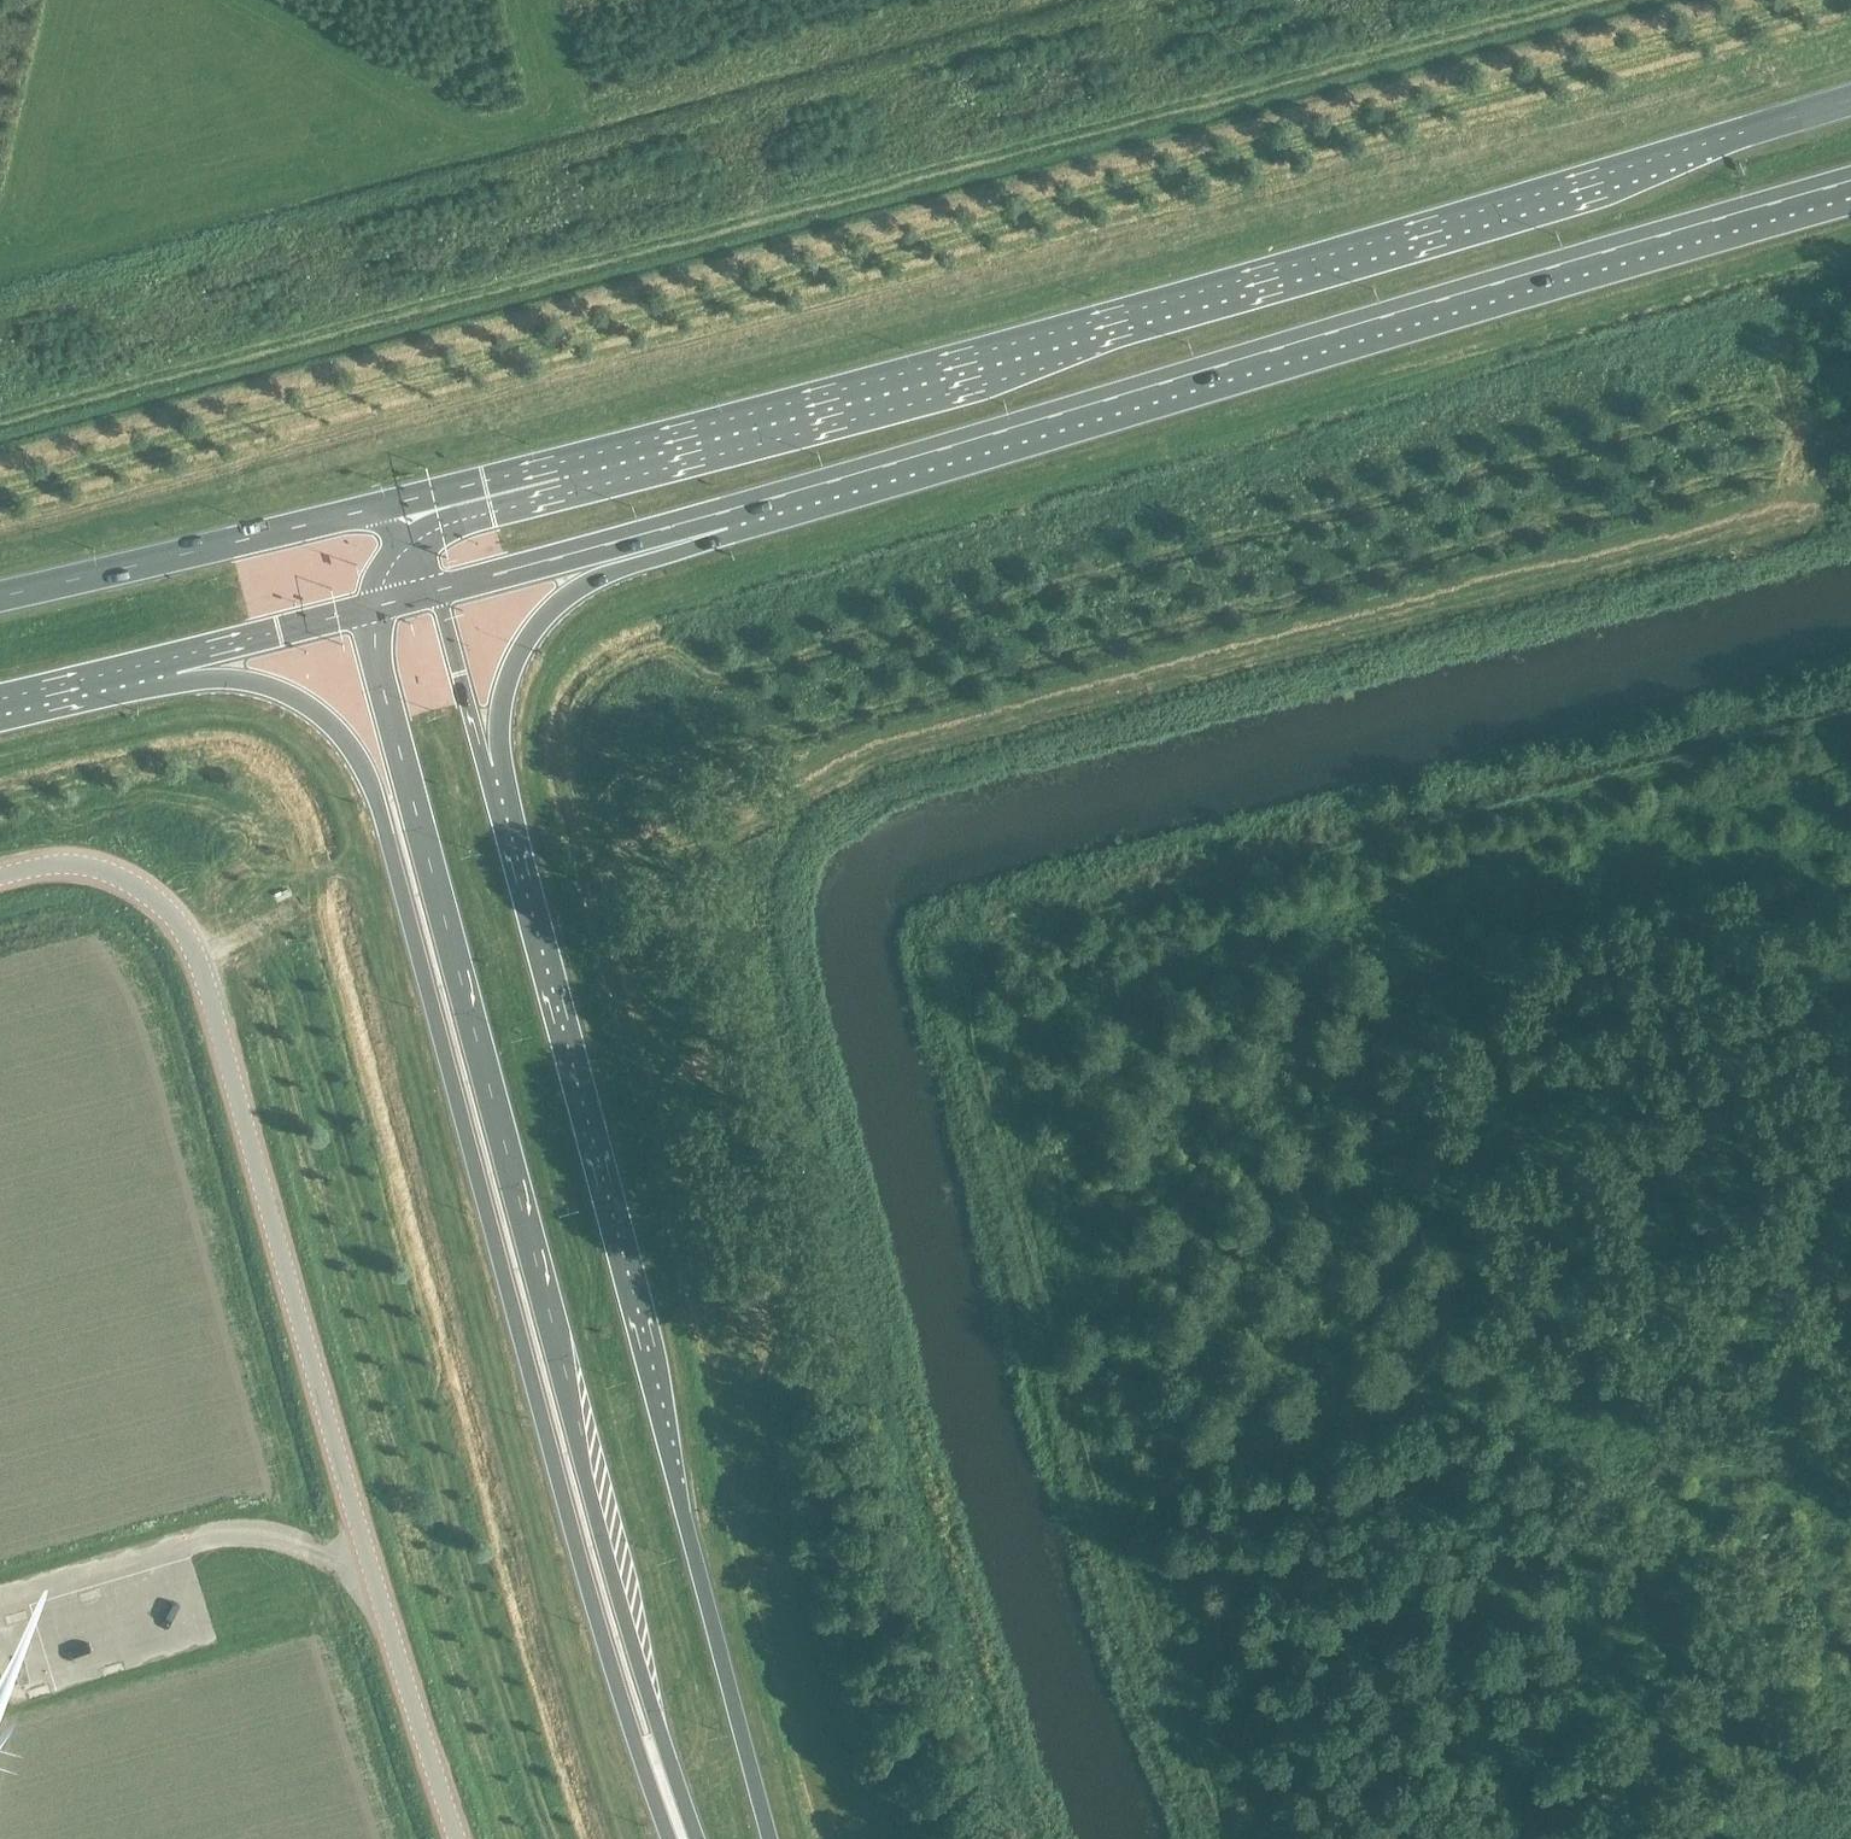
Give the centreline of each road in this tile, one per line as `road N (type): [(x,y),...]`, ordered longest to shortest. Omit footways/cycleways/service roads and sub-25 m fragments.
road 1 (track): [(1209,1838),(1110,1565),(955,963),(985,936),(1850,703)]
road 2 (trunk): [(1850,103),(1022,341),(401,501)]
road 3 (trunk): [(173,658),(297,701),(344,740),(366,774),(546,1438),(635,1731),(661,1774)]
road 4 (trunk): [(650,533),(1850,182)]
road 5 (trunk): [(368,610),(380,694),(661,1774)]
road 6 (unclassified): [(458,1838),(386,1622),(204,971),(175,923),(132,885),(59,869),(0,882)]
road 7 (trunk): [(767,1838),(489,768)]
road 8 (trunk): [(401,501),(0,598)]
road 9 (trunk): [(489,768),(519,654),(544,617),(650,533)]
road 10 (trunk): [(435,592),(650,533)]
road 11 (trunk): [(173,658),(368,610)]
road 12 (trunk): [(489,768),(435,592)]
road 13 (trunk): [(0,698),(173,658)]

